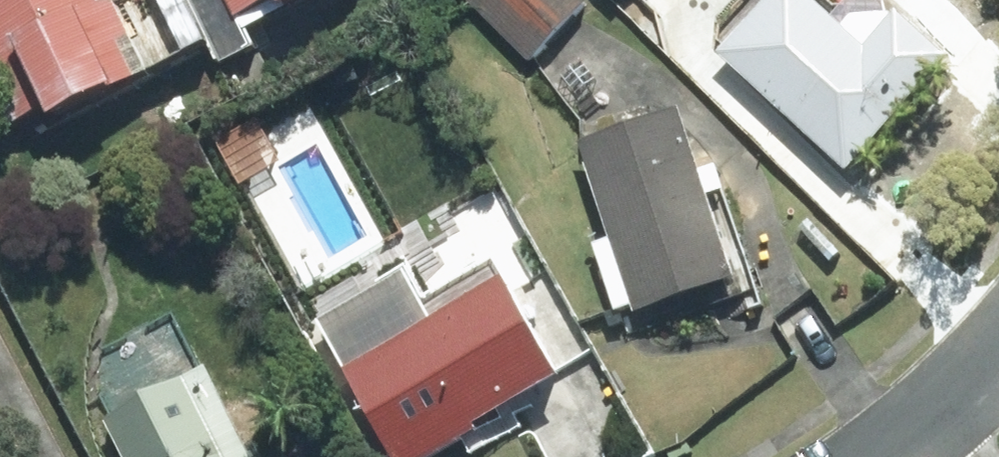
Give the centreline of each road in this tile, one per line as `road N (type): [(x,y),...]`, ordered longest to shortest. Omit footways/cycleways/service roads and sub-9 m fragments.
road 1 (residential): [(998,371),(878,456)]

